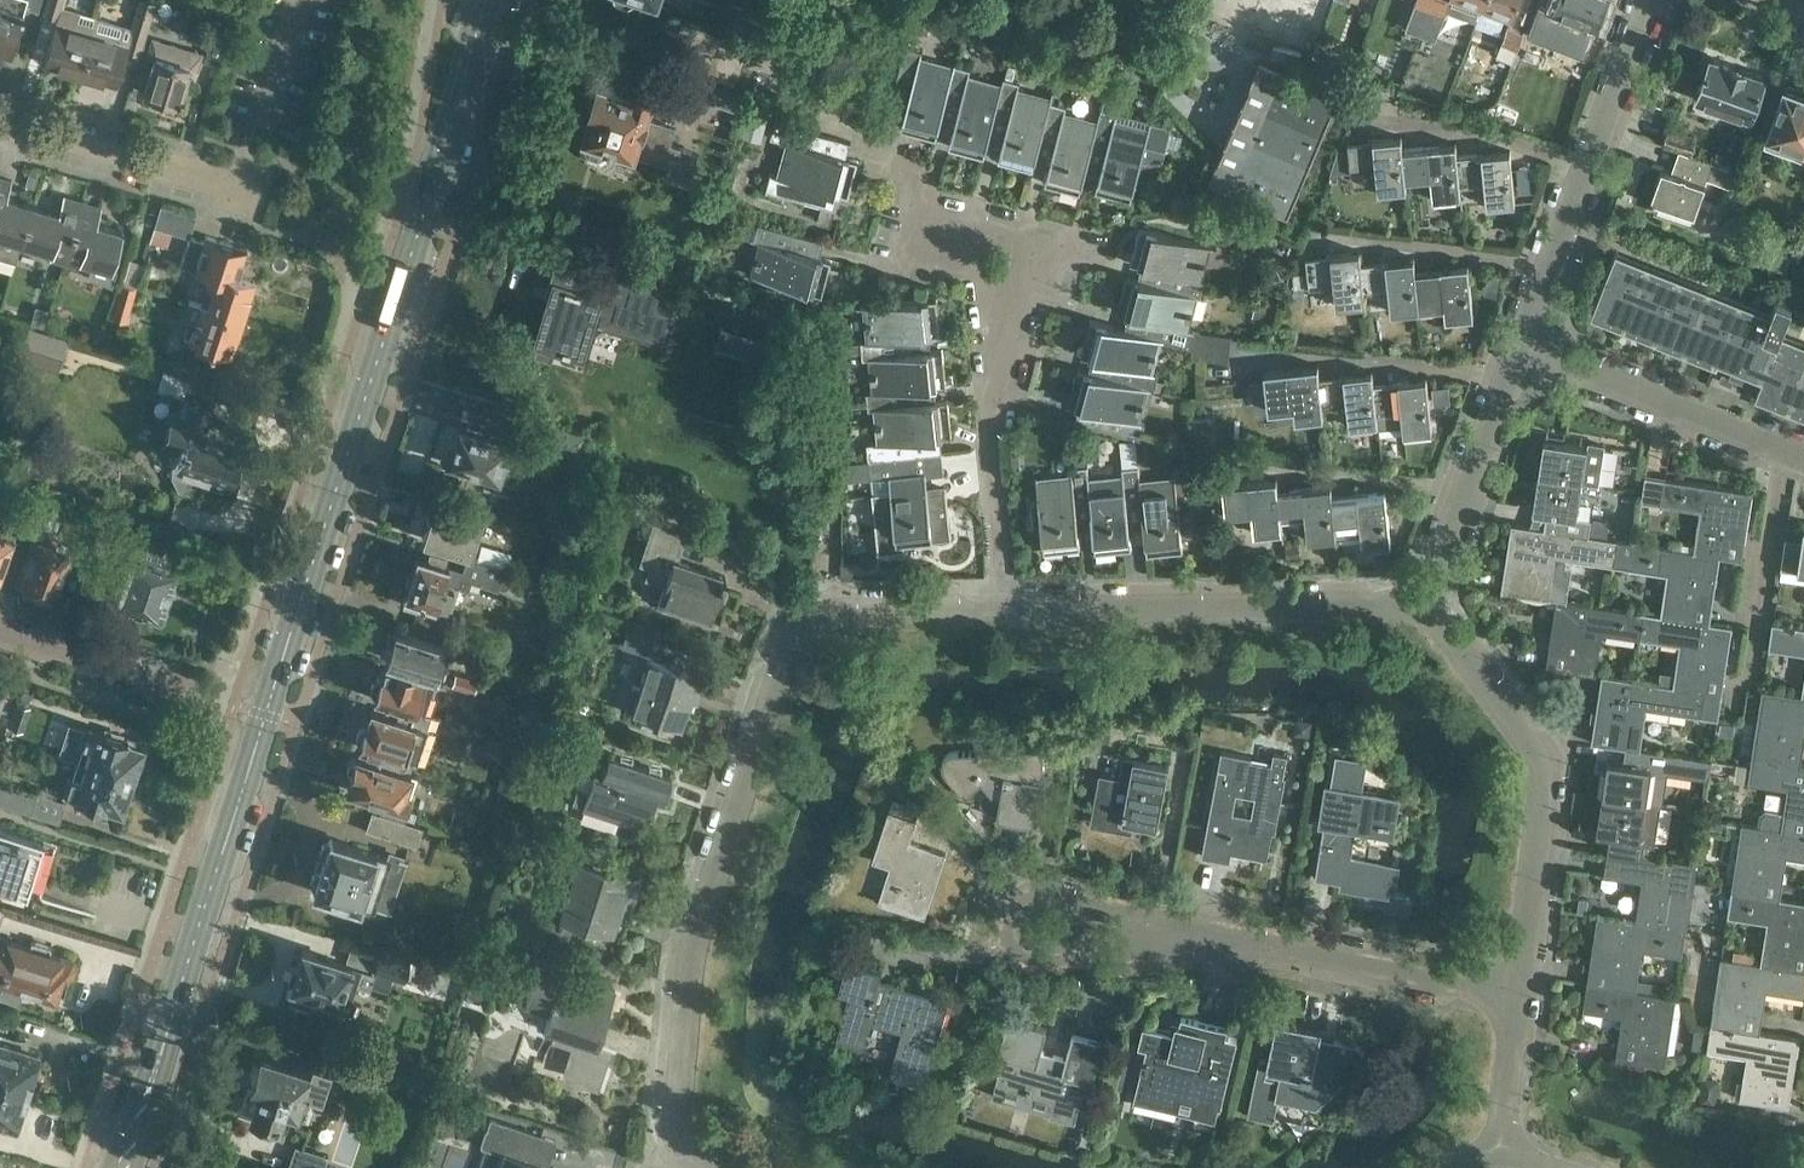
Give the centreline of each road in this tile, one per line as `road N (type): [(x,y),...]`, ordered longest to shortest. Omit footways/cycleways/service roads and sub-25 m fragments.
road 1 (unclassified): [(691,1167),(668,1106),(684,990),(780,661),(804,628),(839,609),(1007,604)]
road 2 (primary): [(261,718),(484,0)]
road 3 (primary): [(125,1167),(261,718)]
road 4 (residential): [(1516,995),(1540,762),(1440,627),(1429,596)]
road 5 (unclassified): [(1007,604),(1429,596)]
road 6 (residential): [(1519,345),(1648,0)]
road 7 (residential): [(1182,924),(1038,895),(1015,906),(1007,924),(1015,951),(1034,960),(1151,946)]
road 8 (residential): [(1516,995),(1182,924)]
road 9 (residential): [(1803,458),(1519,345)]
road 10 (unclassified): [(1007,604),(1002,301)]
road 11 (residential): [(253,153),(241,195),(0,124)]
road 12 (residential): [(261,718),(0,629)]
road 13 (residential): [(1429,596),(1519,345)]
road 14 (residential): [(1500,1158),(1516,995)]
road 15 (unclassified): [(1002,301),(908,190)]
road 16 (residential): [(261,126),(299,0)]

